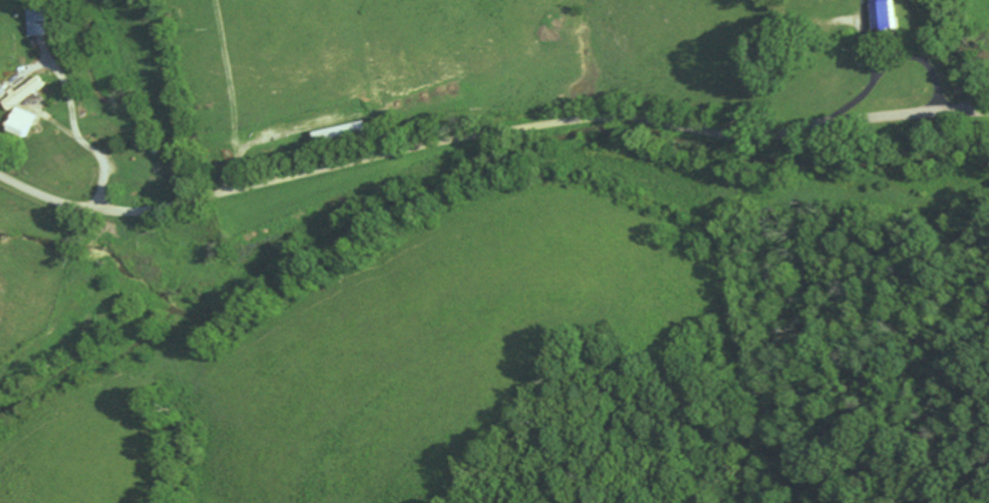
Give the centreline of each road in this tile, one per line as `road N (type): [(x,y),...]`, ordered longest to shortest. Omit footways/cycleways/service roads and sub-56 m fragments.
road 1 (residential): [(0,176),(73,207),(145,213),(547,126)]
road 2 (residential): [(988,111),(780,133),(635,116),(547,126)]

